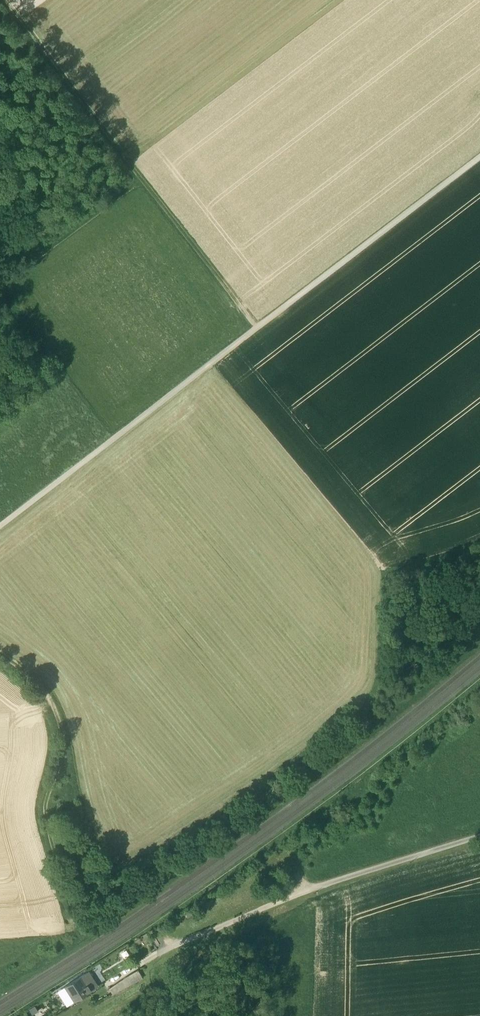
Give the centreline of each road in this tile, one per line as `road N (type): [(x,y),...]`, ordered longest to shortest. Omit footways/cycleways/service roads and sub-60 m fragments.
road 1 (track): [(479,838),(358,875),(143,962)]
road 2 (track): [(255,329),(0,527)]
road 3 (track): [(83,933),(54,815),(69,770),(70,730),(60,703),(0,654)]
road 4 (track): [(479,158),(255,329)]
road 5 (track): [(5,0),(145,183)]
road 6 (track): [(255,329),(145,183)]
road 7 (track): [(145,183),(0,283)]

